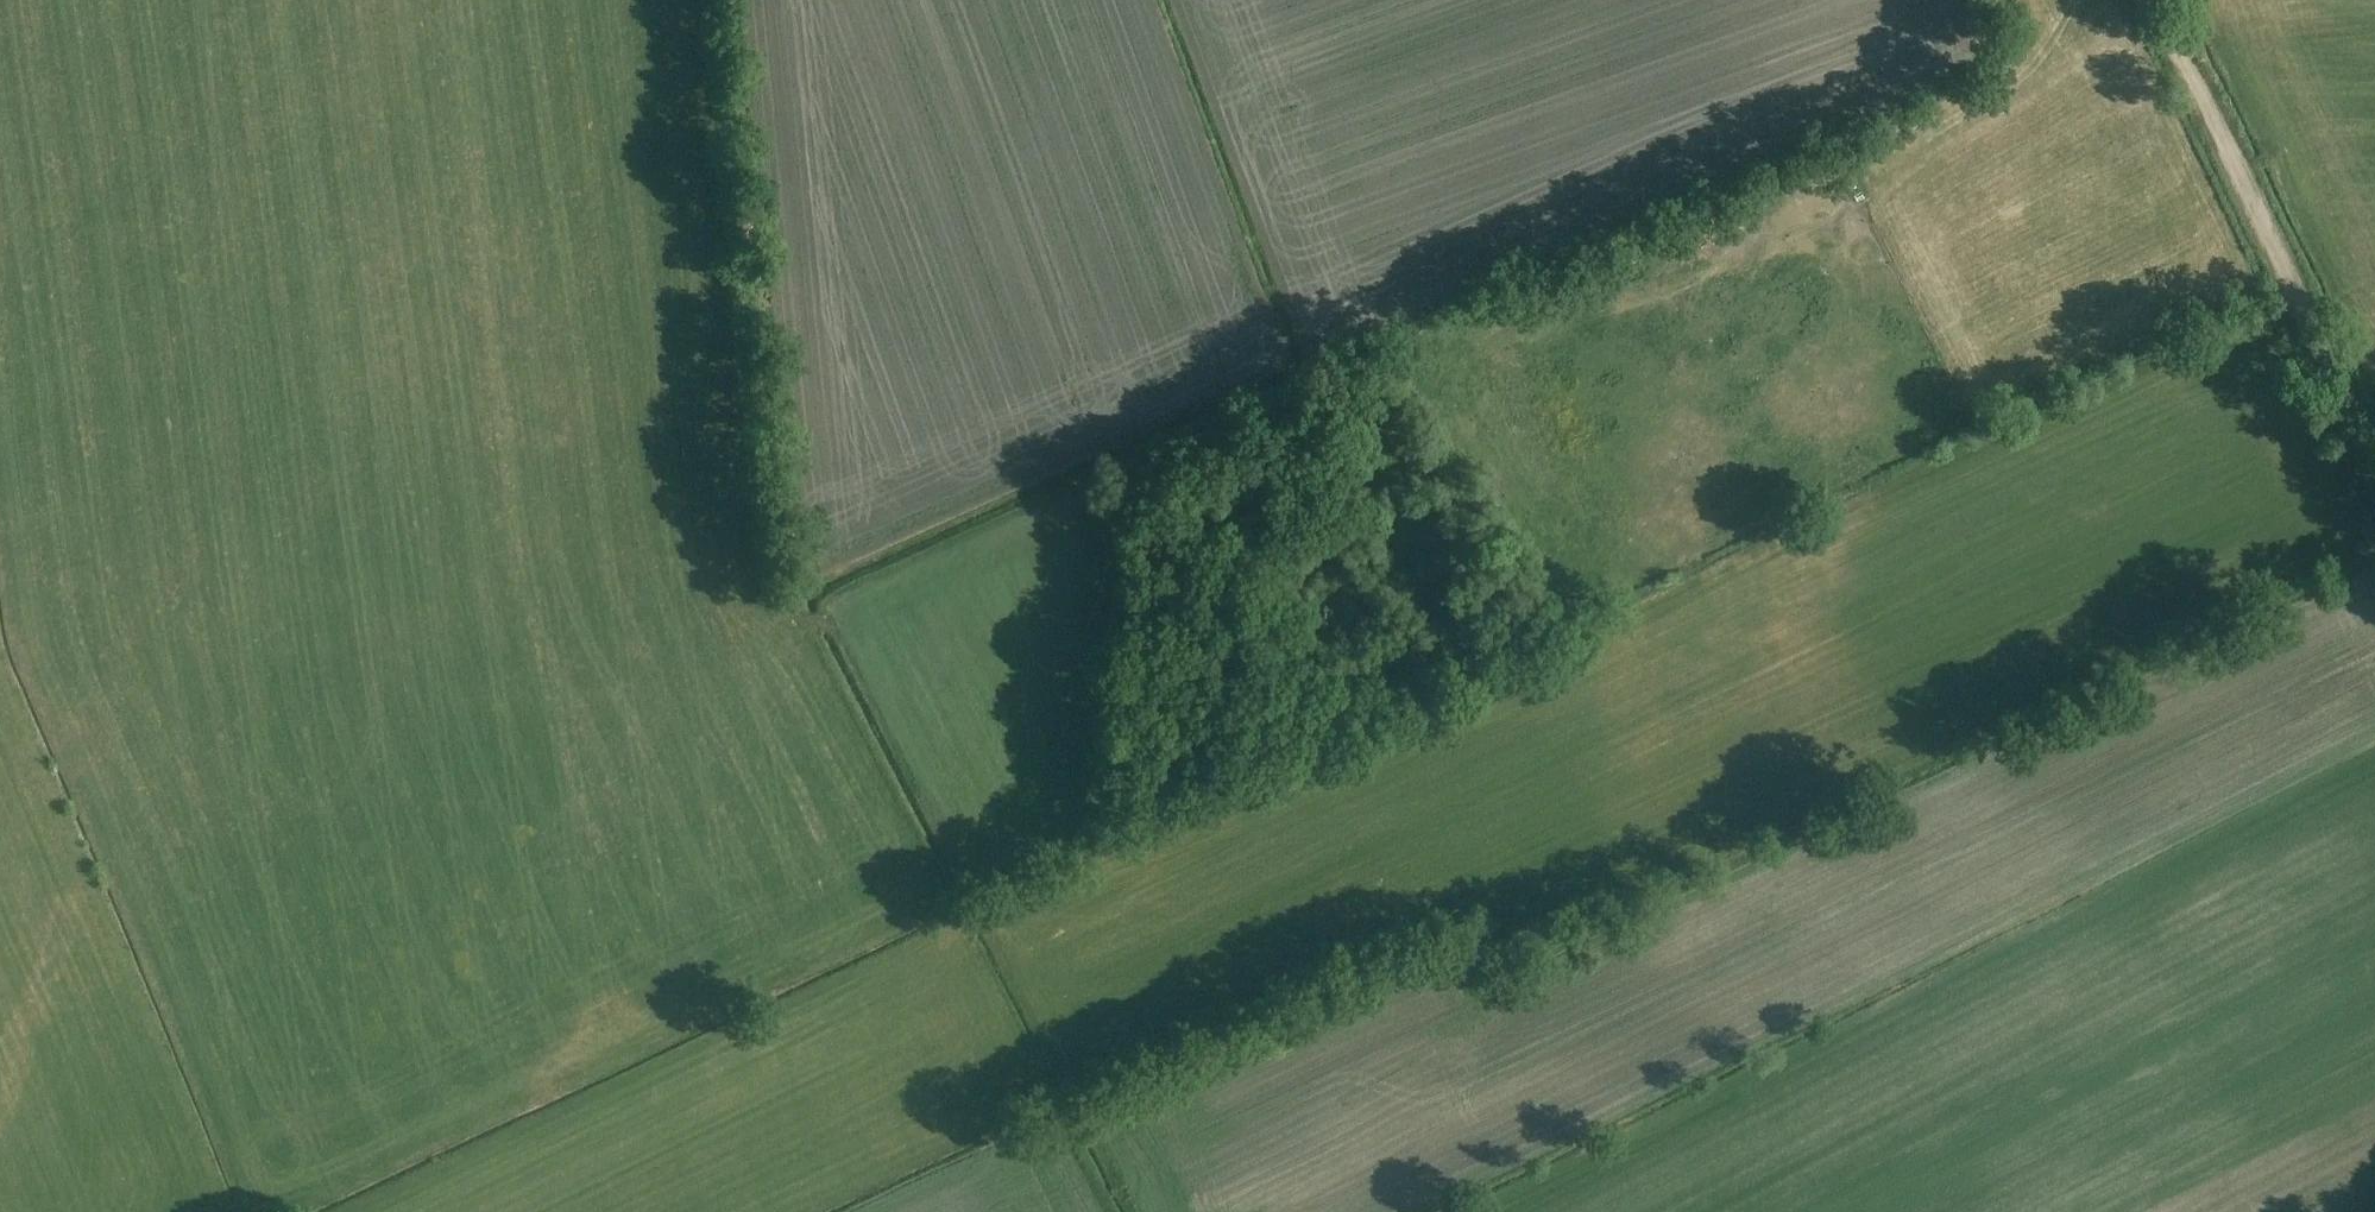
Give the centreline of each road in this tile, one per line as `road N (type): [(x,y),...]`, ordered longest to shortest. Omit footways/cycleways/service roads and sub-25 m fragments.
road 1 (track): [(2374,447),(2159,0)]

